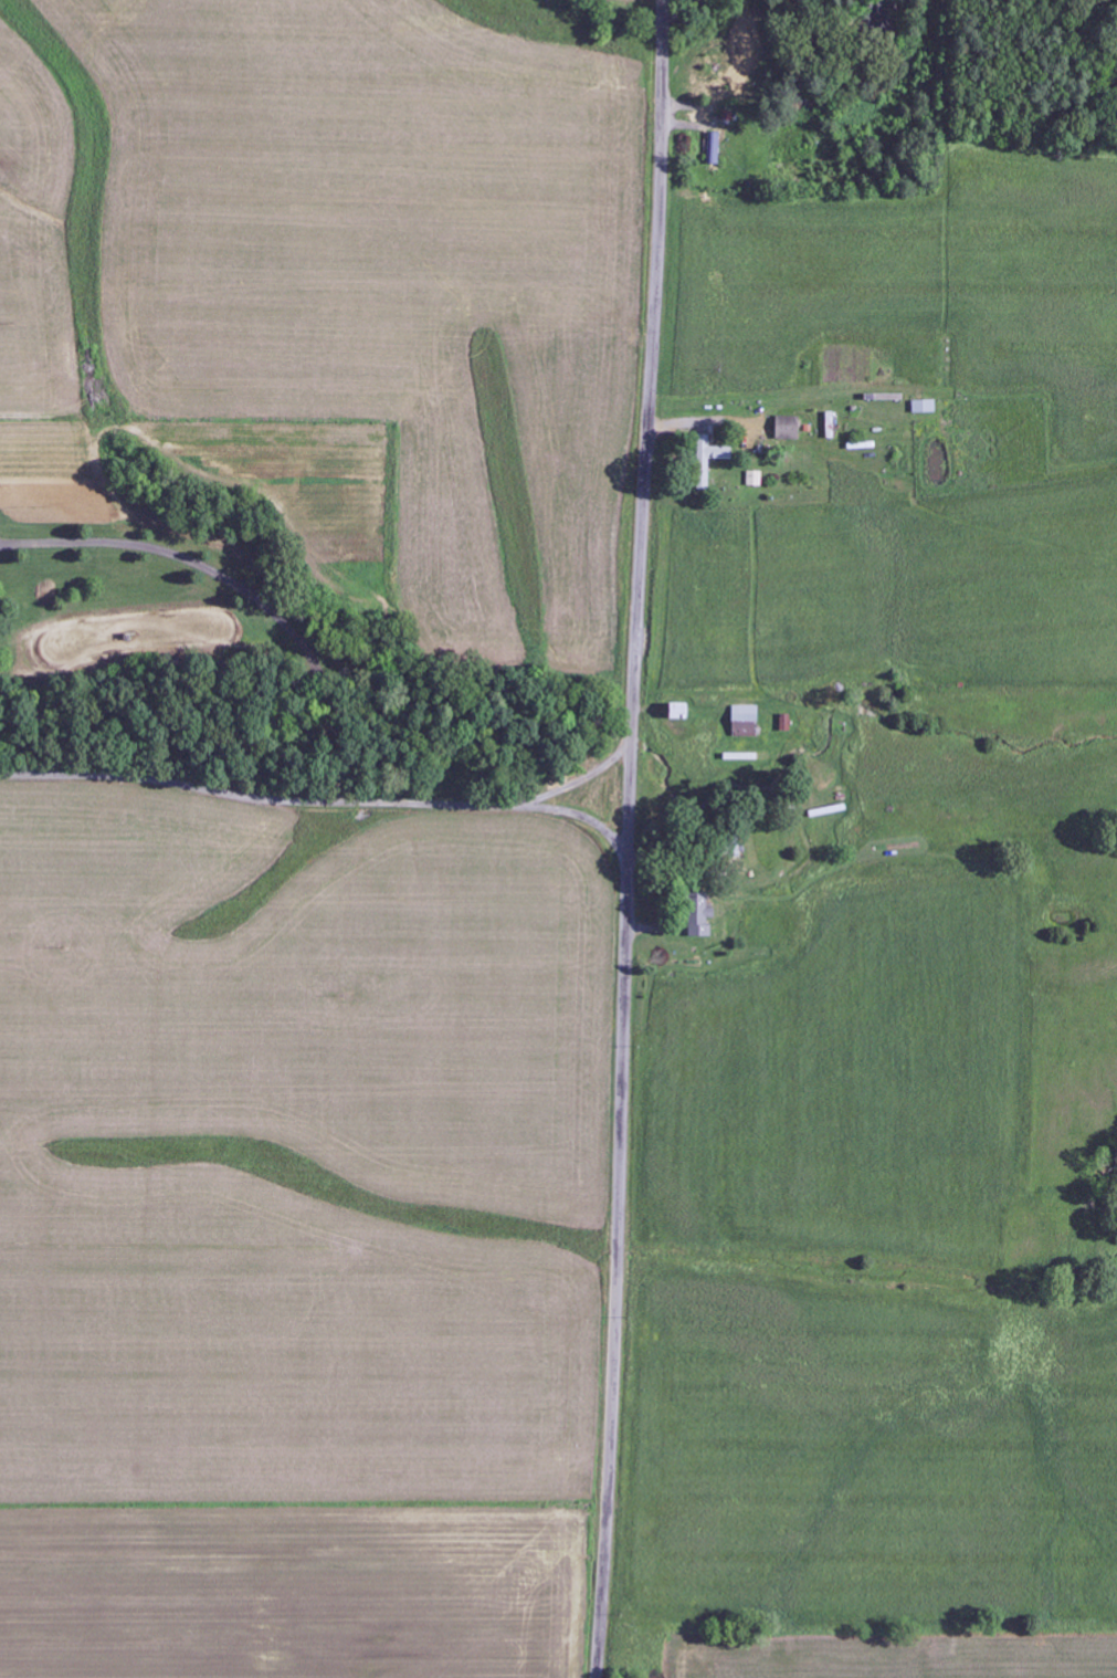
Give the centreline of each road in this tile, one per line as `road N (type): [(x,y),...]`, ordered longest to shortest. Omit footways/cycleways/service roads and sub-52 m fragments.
road 1 (residential): [(597,1677),(658,259),(661,0)]
road 2 (residential): [(628,858),(602,828),(554,809),(271,801),(114,774),(0,774)]
road 3 (residential): [(632,741),(592,778),(518,807)]

